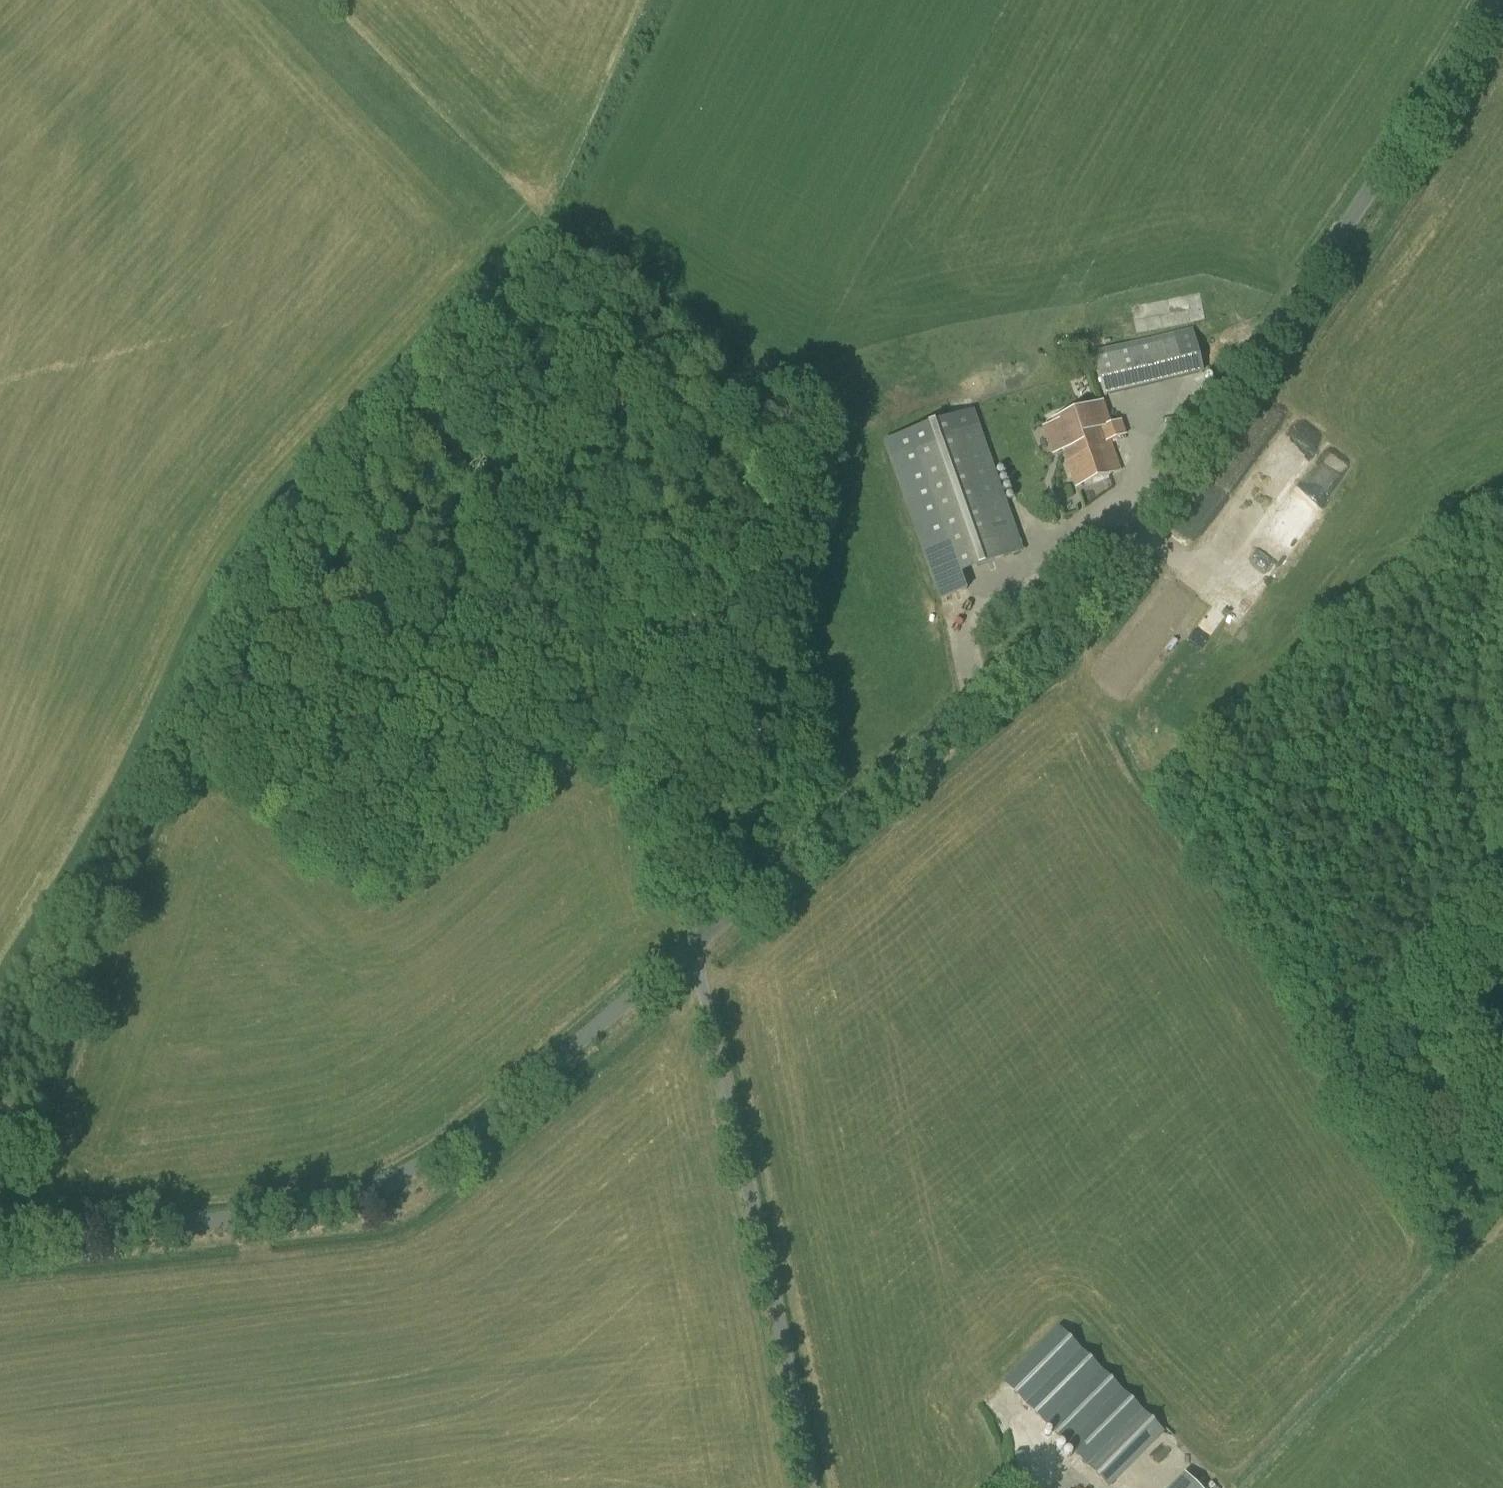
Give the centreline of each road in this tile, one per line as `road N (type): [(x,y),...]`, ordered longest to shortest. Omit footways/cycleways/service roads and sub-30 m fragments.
road 1 (unclassified): [(0,1244),(373,1197),(694,956),(1054,639),(1084,602),(1329,246),(1485,0)]

